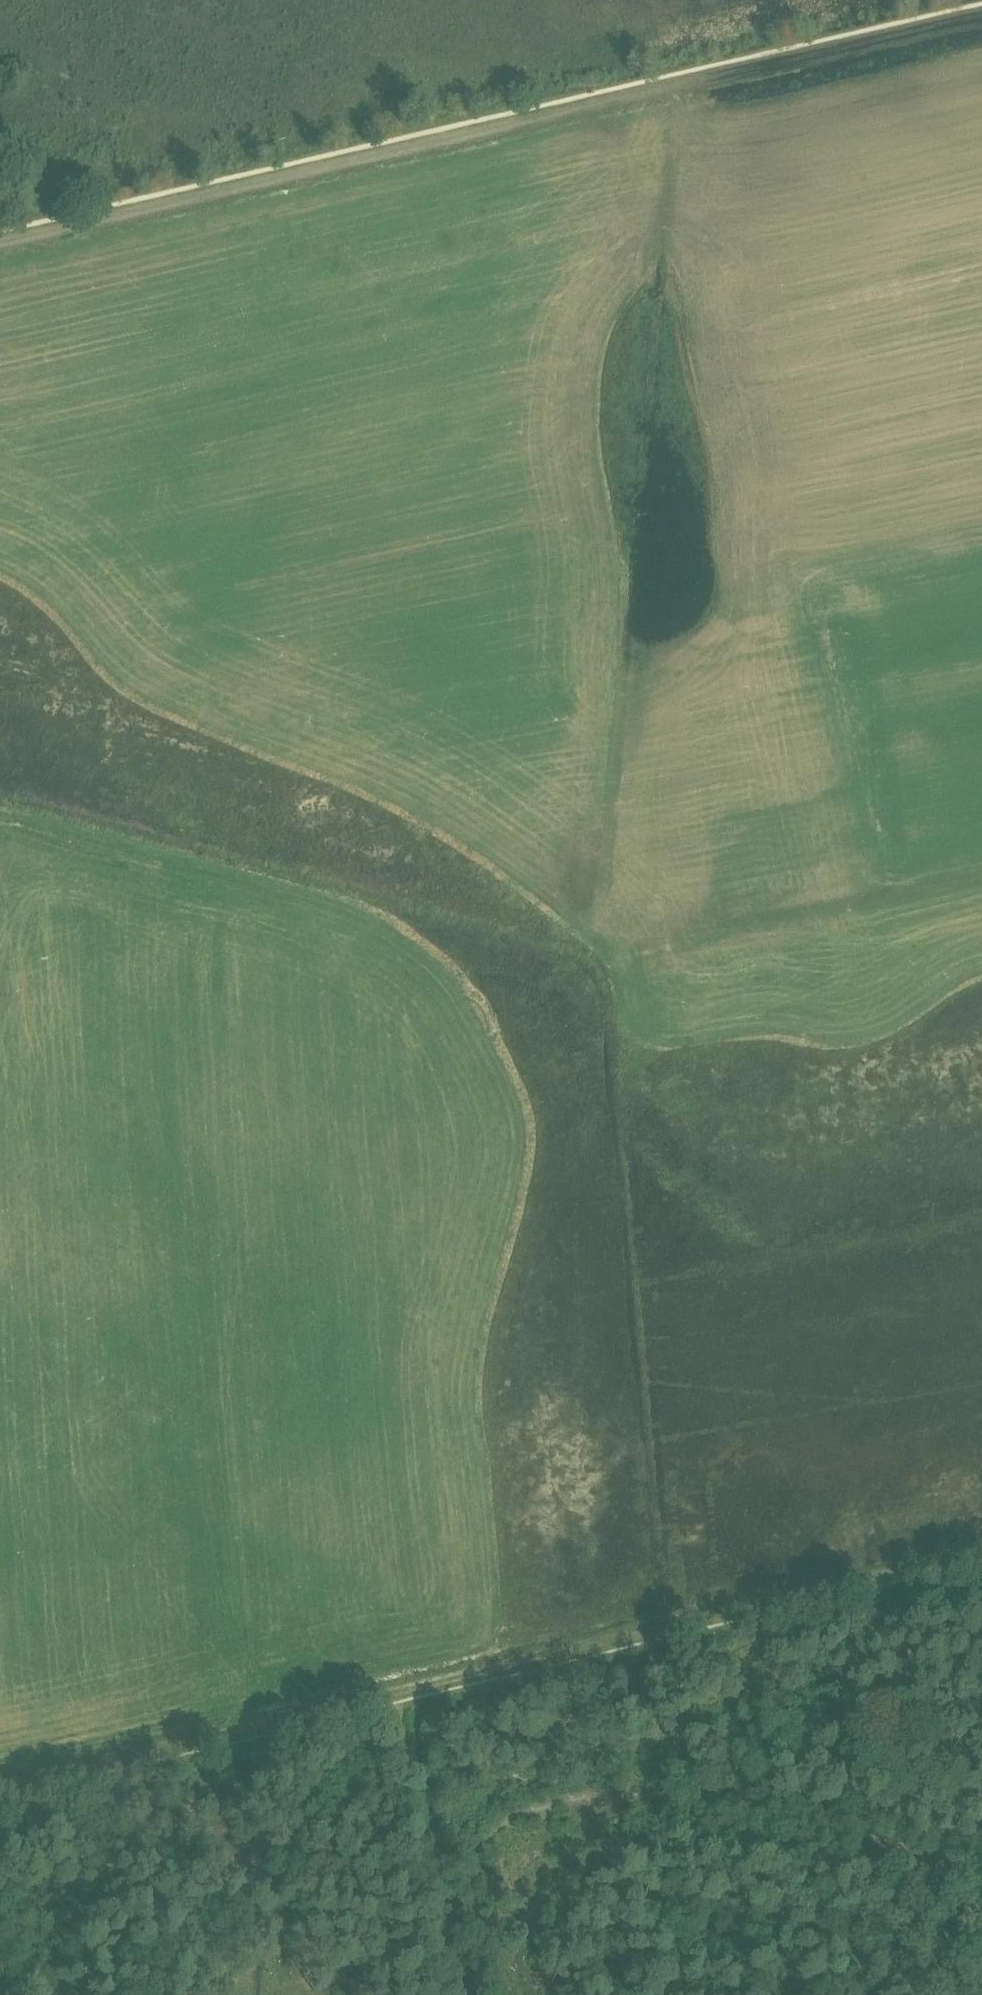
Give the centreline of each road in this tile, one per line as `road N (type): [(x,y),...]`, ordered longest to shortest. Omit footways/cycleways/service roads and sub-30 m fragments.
road 1 (track): [(981,17),(0,242)]
road 2 (track): [(981,1554),(391,1695)]
road 3 (track): [(391,1695),(0,1789)]
road 4 (track): [(391,1695),(433,1881)]

